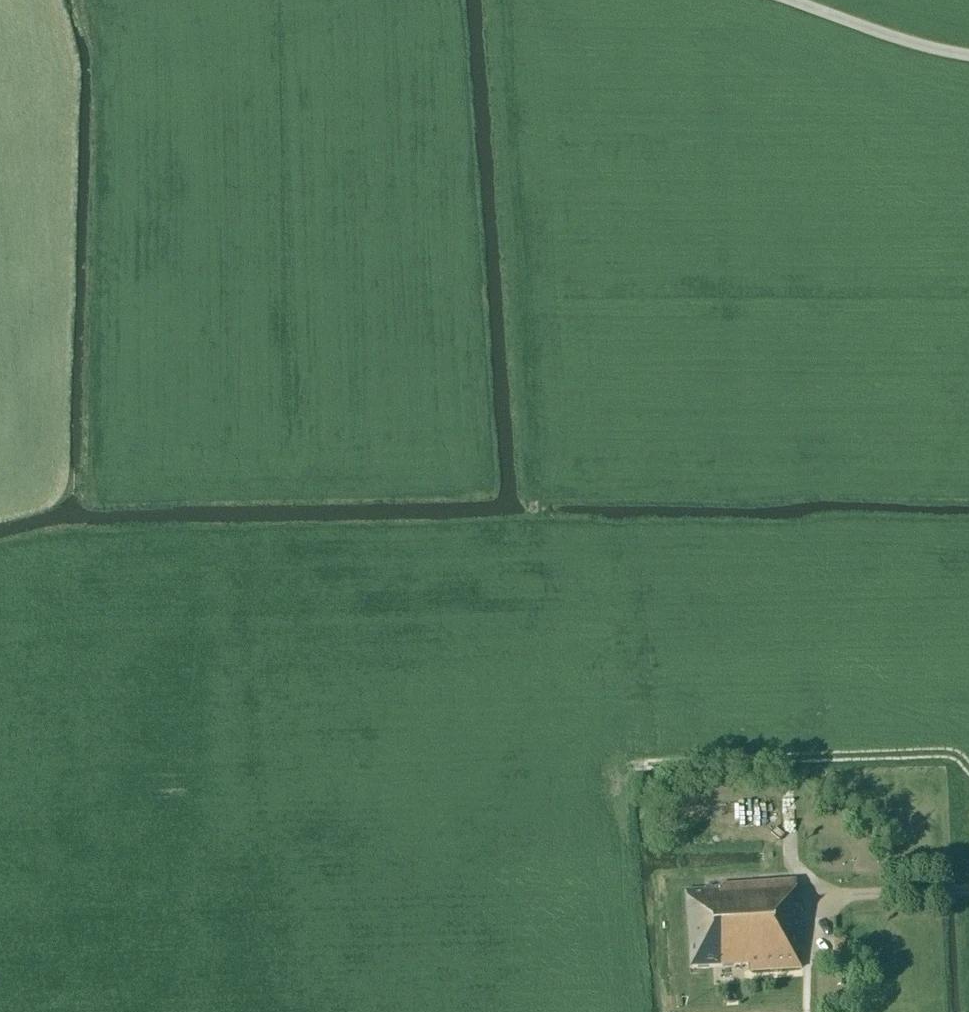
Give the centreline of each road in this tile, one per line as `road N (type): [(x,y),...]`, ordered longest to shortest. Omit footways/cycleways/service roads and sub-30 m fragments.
road 1 (unclassified): [(796,0),(968,56)]

